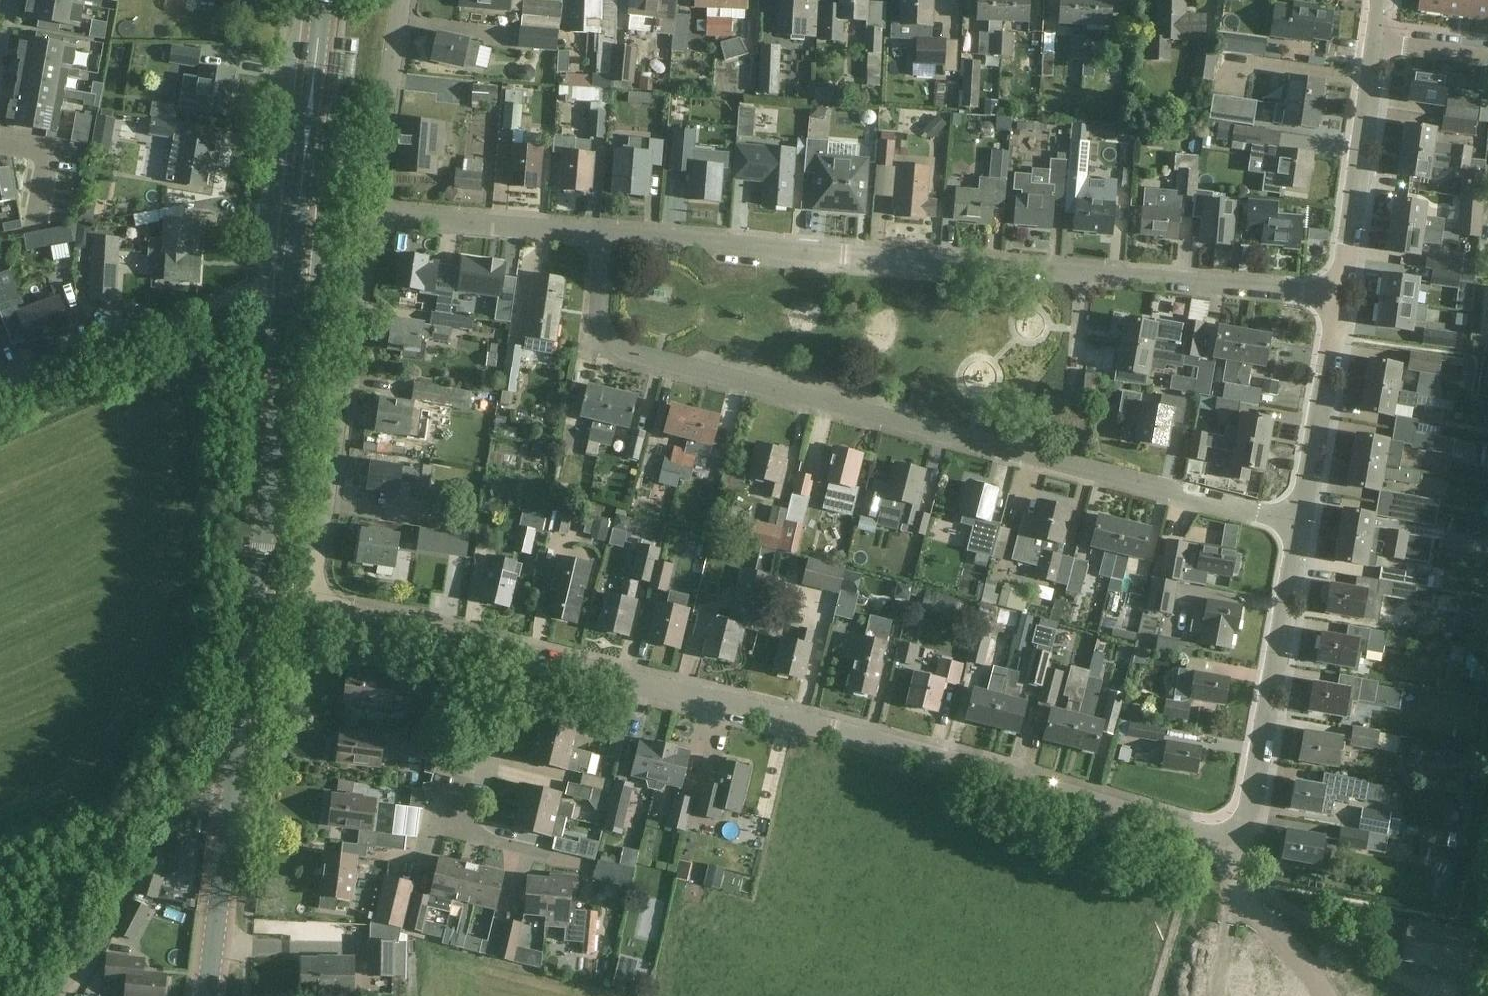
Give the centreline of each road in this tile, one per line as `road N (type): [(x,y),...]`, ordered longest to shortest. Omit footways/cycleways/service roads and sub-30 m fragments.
road 1 (residential): [(1301,524),(629,353),(601,321),(607,234)]
road 2 (residential): [(1238,827),(1201,835),(980,769),(502,650)]
road 3 (residential): [(1342,295),(607,234)]
road 4 (secondary): [(257,590),(323,0)]
road 5 (secondary): [(206,995),(257,590)]
road 6 (residential): [(309,603),(369,214)]
road 7 (track): [(67,995),(240,716)]
road 8 (residential): [(1238,827),(1252,804),(1301,524)]
road 9 (residential): [(548,855),(451,831),(502,650)]
road 10 (residential): [(1342,295),(1377,42)]
road 11 (residential): [(607,234),(369,214)]
road 12 (residential): [(1301,524),(1342,295)]
road 13 (residential): [(369,214),(401,0)]
road 14 (residential): [(502,650),(309,603)]

